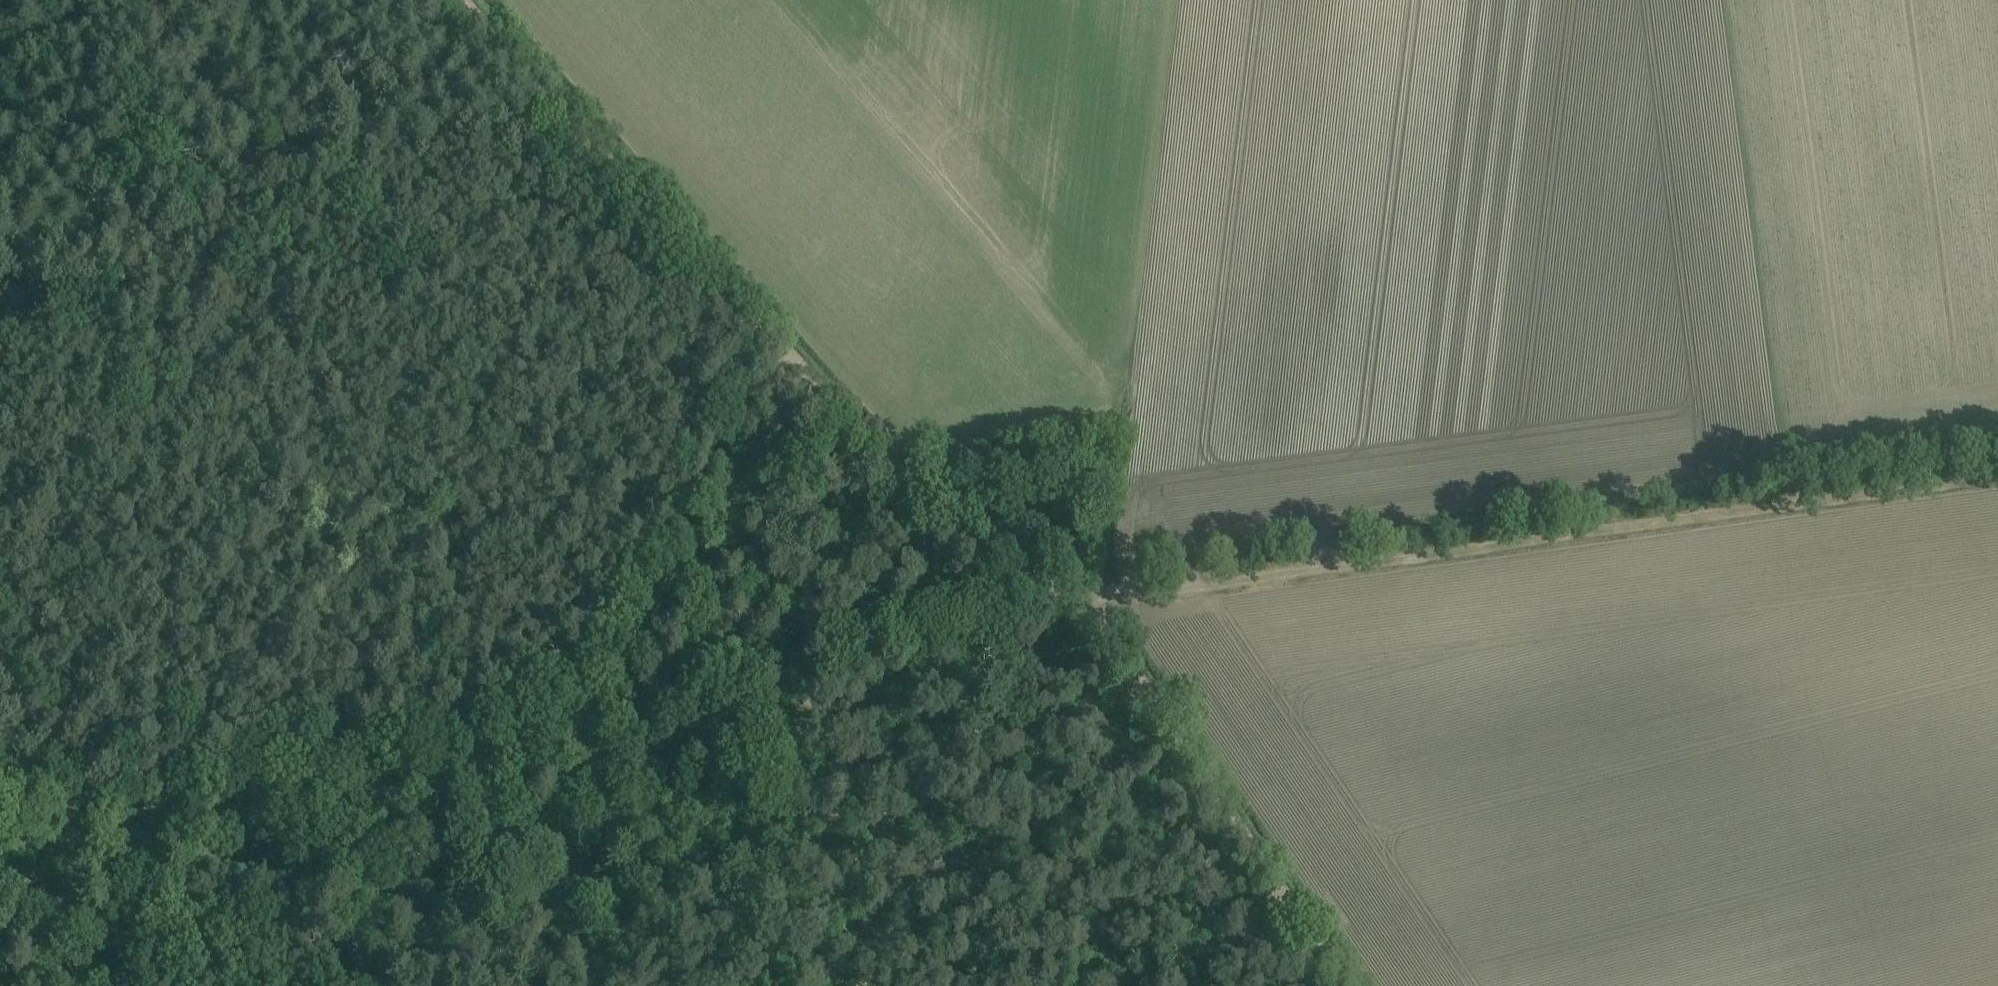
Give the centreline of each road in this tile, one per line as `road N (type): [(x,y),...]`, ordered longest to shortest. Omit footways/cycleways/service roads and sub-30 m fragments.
road 1 (track): [(1059,606),(701,685),(569,737),(435,777),(103,819),(0,822)]
road 2 (track): [(1059,606),(897,478),(461,0)]
road 3 (track): [(1345,985),(1155,706),(1059,606)]

